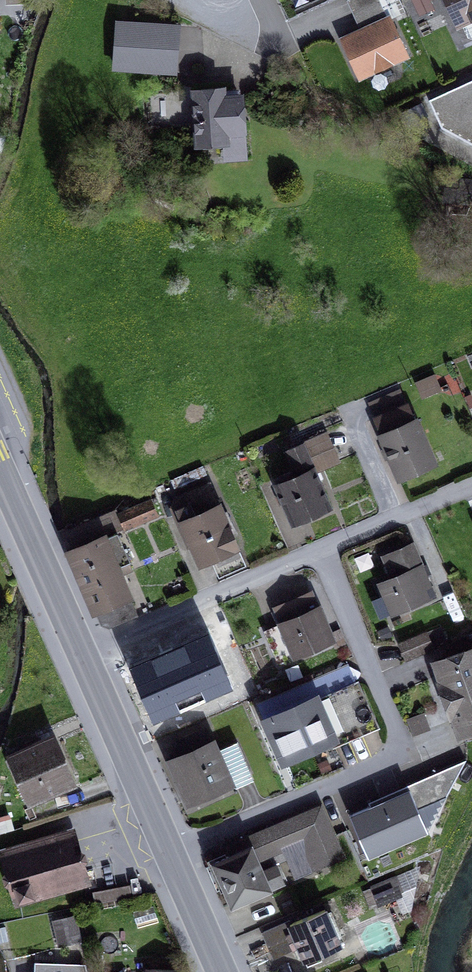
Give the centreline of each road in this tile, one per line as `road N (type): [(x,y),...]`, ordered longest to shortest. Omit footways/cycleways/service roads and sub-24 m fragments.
road 1 (residential): [(324,550),(407,753),(169,854)]
road 2 (residential): [(81,654),(324,550)]
road 3 (primary): [(169,854),(81,654)]
road 4 (primary): [(81,654),(0,471)]
road 5 (residential): [(324,550),(471,487)]
road 6 (primary): [(222,971),(169,854)]

